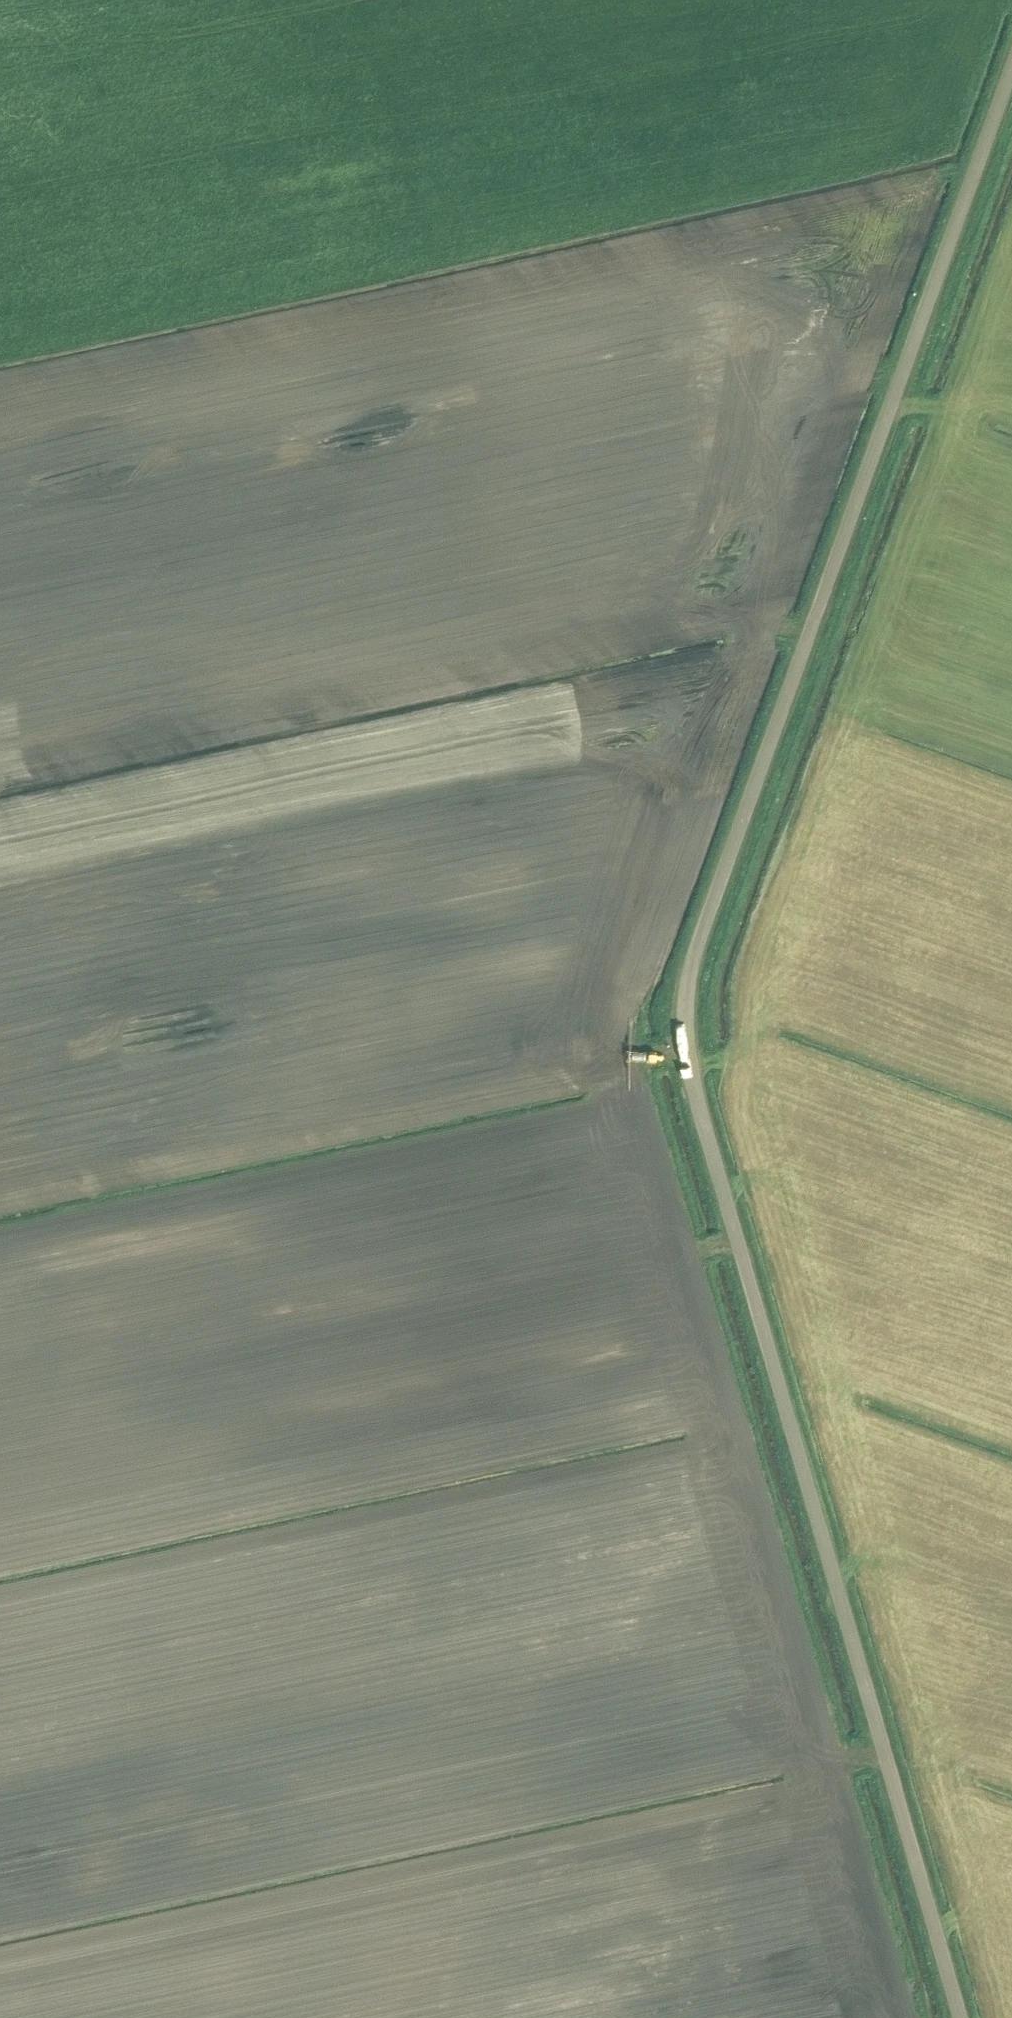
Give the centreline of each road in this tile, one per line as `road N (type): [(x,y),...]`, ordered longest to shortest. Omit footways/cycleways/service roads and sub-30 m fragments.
road 1 (unclassified): [(959,2017),(694,1084),(687,970),(1011,62)]

